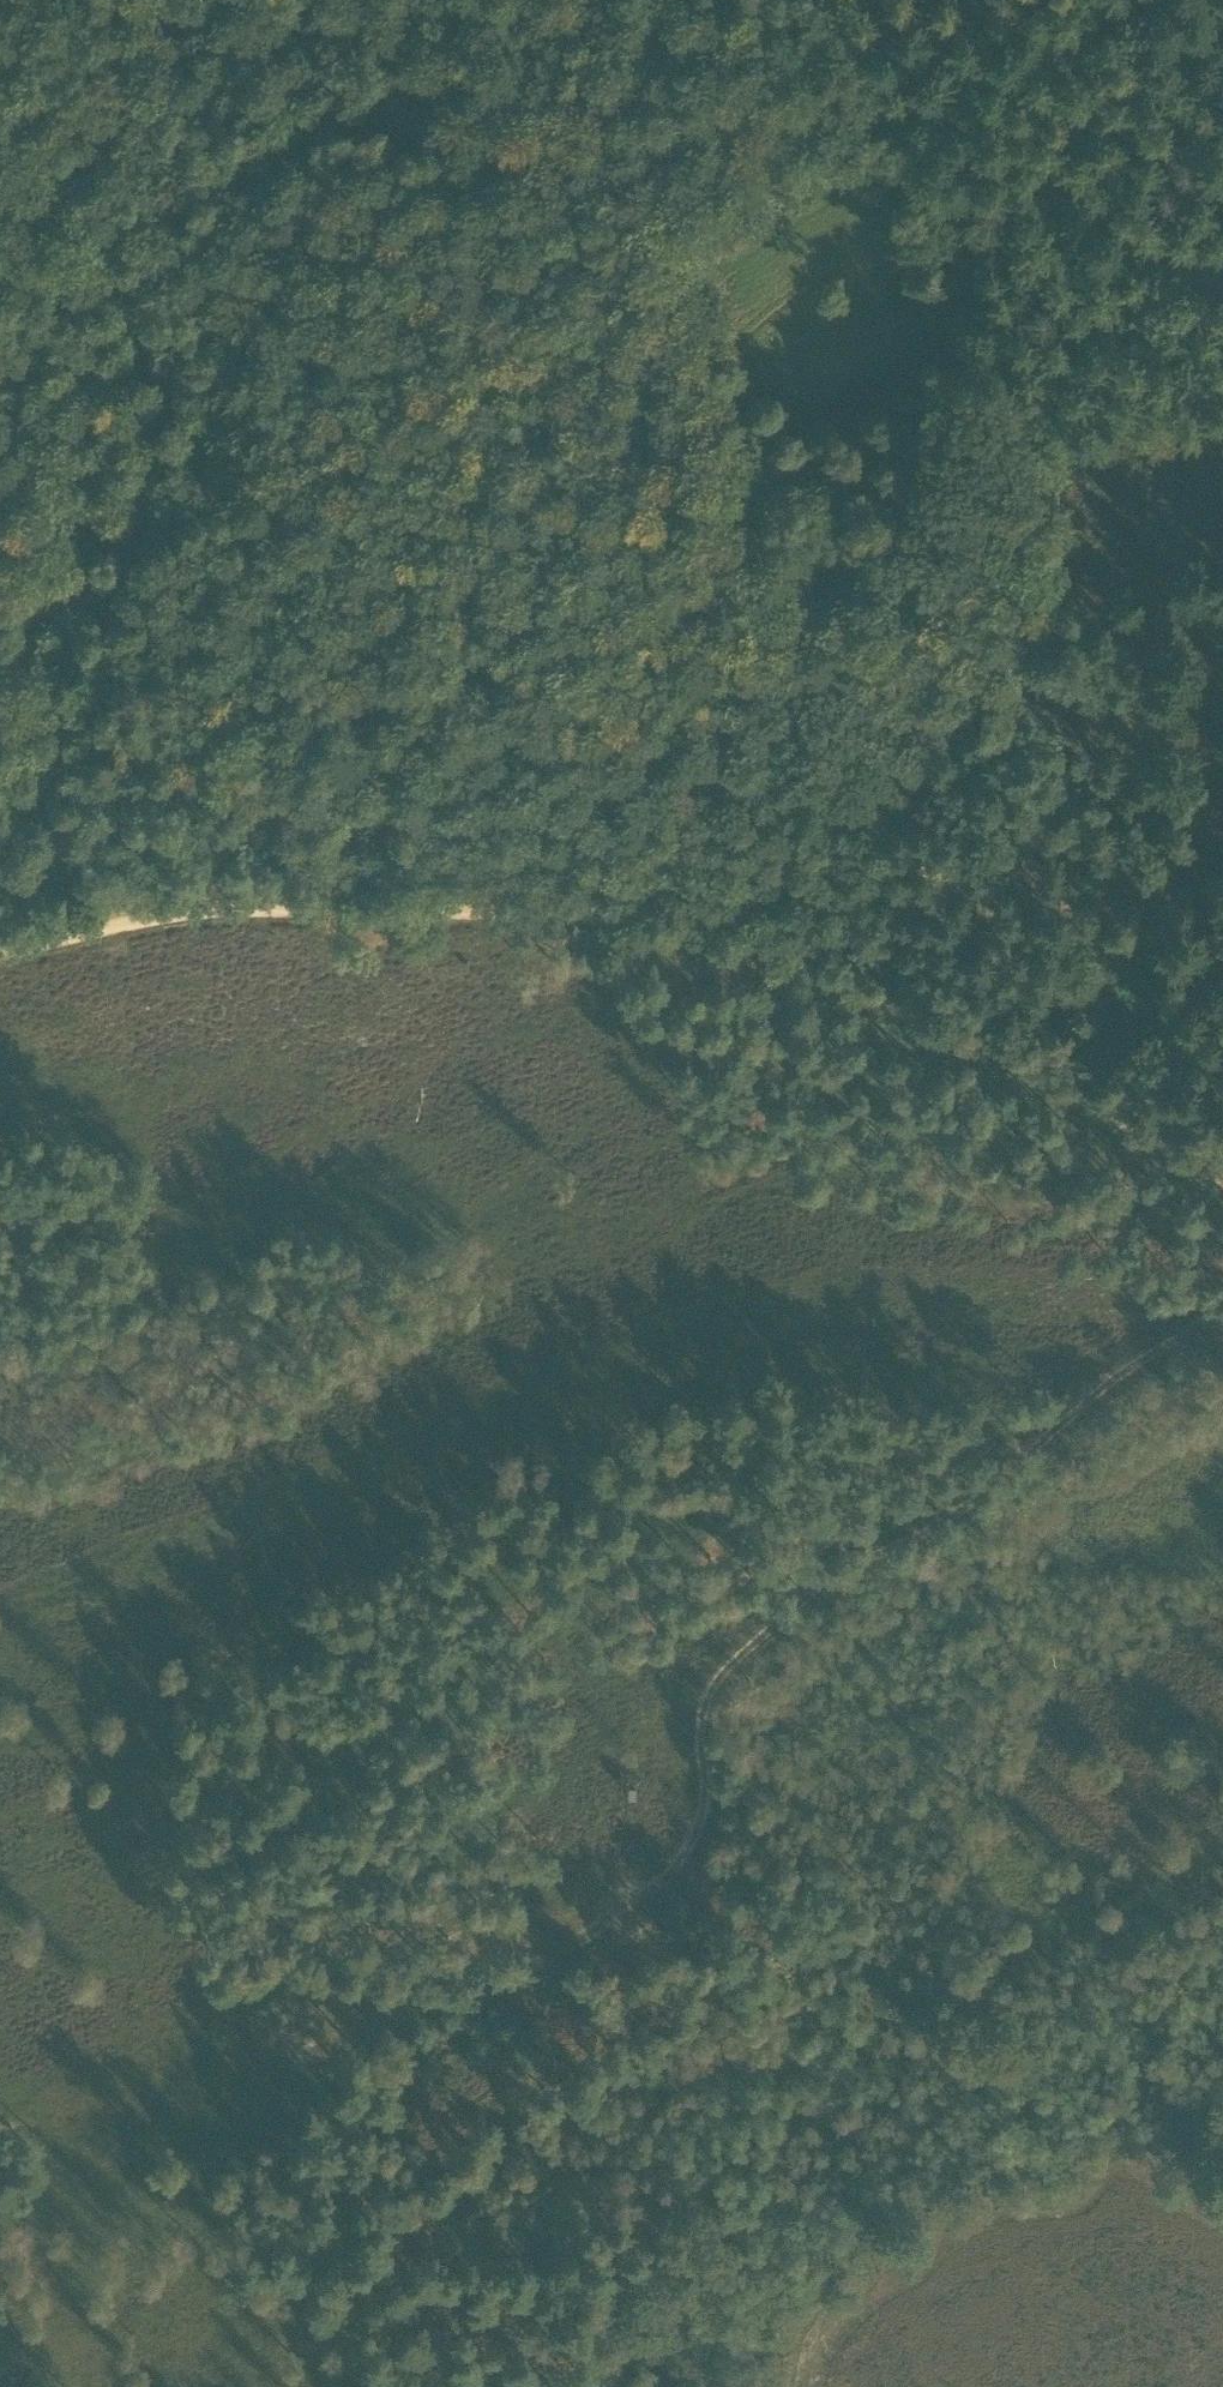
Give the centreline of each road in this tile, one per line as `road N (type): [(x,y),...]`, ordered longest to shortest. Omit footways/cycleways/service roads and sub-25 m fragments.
road 1 (track): [(0,940),(209,890),(515,898),(927,1003),(1222,1169)]
road 2 (track): [(1222,1331),(1172,1352),(1034,1484),(935,1536),(841,1600),(717,1720),(731,1811),(714,1884),(732,1921),(741,1979),(717,2006),(618,2078)]

